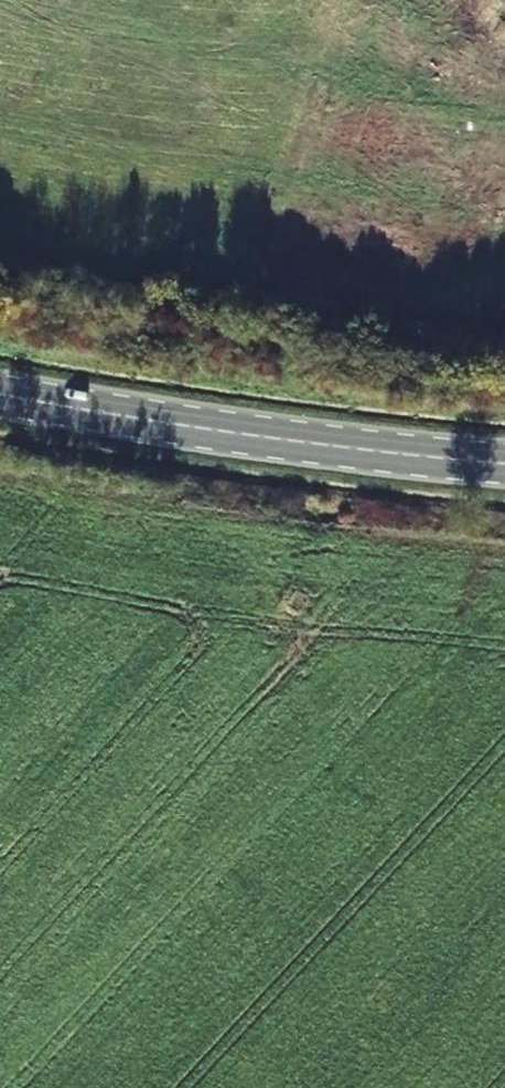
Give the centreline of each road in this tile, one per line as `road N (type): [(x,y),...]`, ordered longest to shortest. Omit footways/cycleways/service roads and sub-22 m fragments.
road 1 (secondary): [(0,394),(224,431),(504,461)]

